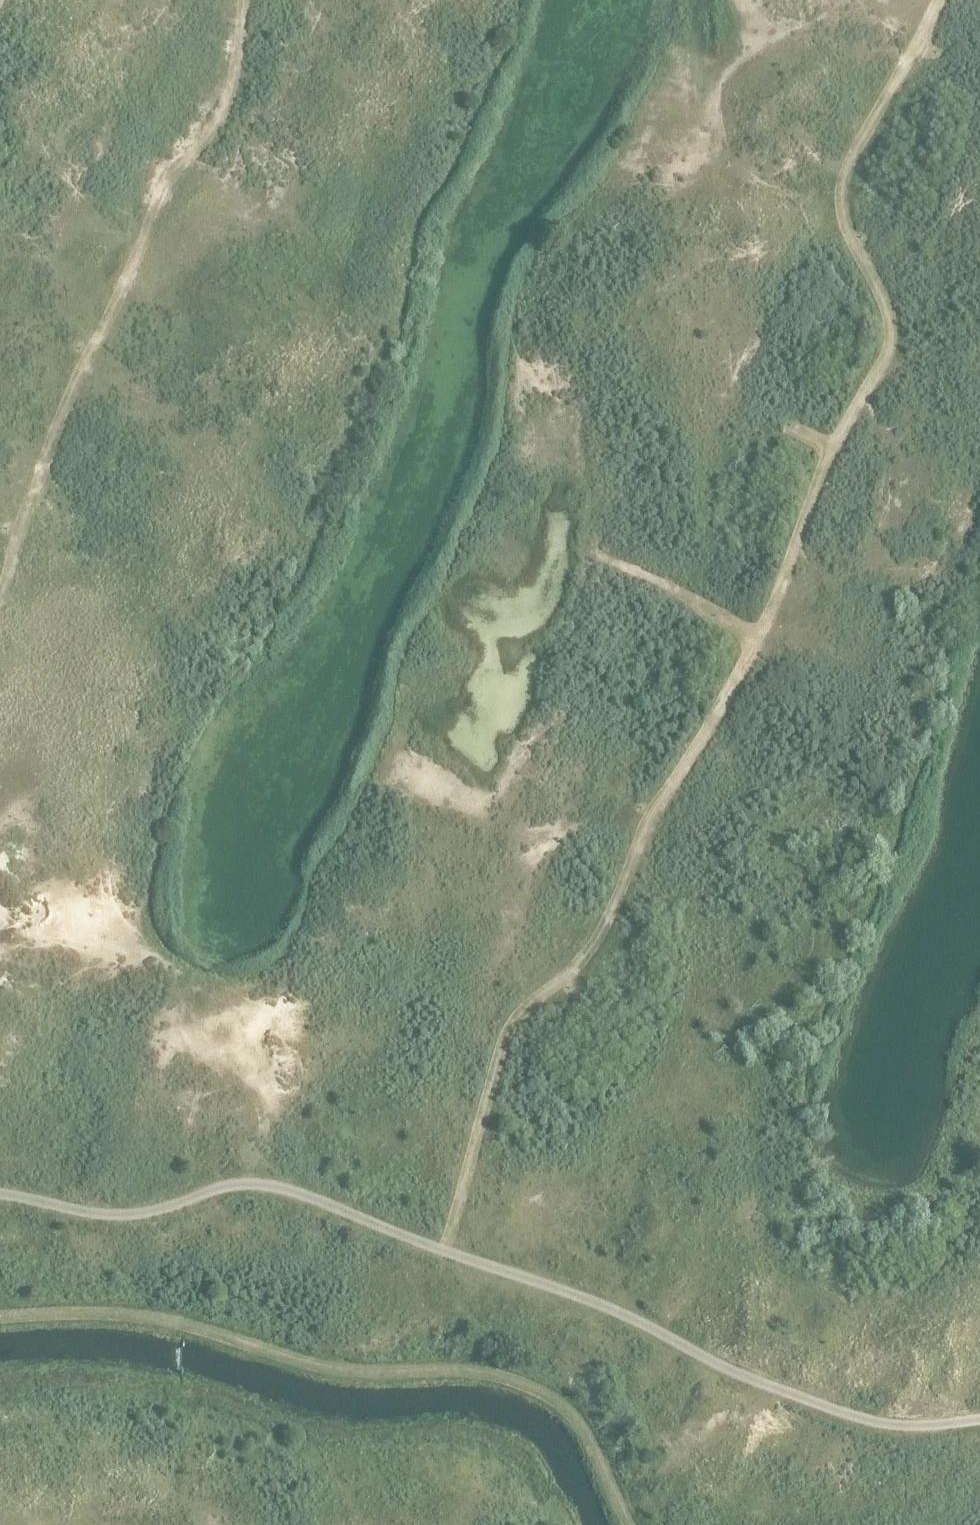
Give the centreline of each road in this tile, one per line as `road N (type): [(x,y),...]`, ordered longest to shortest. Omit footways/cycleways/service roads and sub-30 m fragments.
road 1 (track): [(0,1193),(129,1214),(214,1189),(266,1184),(586,1298),(734,1370),(871,1421),(979,1419)]

